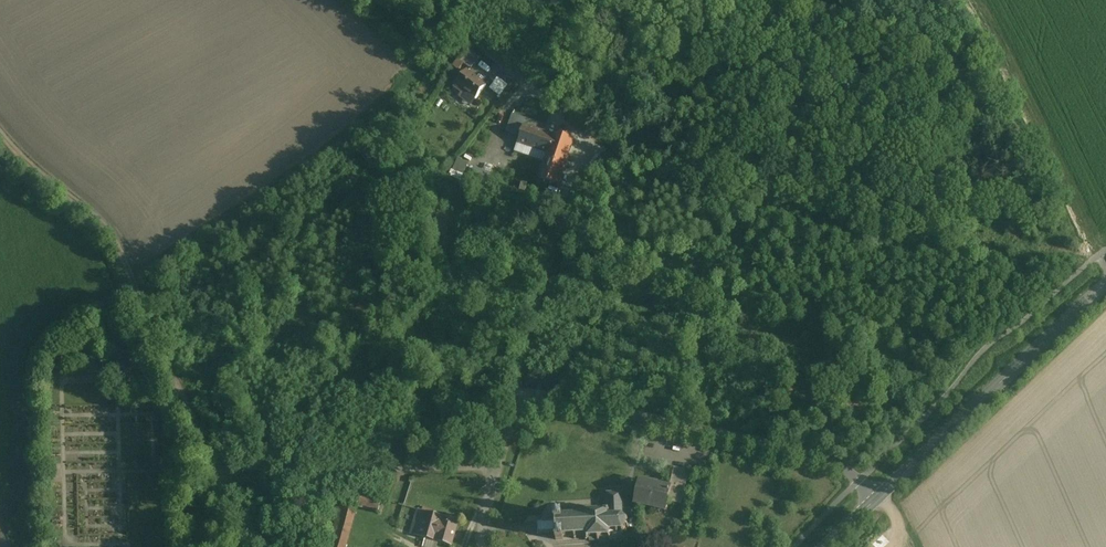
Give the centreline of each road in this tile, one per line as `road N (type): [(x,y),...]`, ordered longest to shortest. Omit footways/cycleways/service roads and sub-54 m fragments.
road 1 (unclassified): [(483,546),(486,502),(513,414),(542,401),(816,453),(876,499)]
road 2 (tertiary): [(1105,284),(876,499)]

